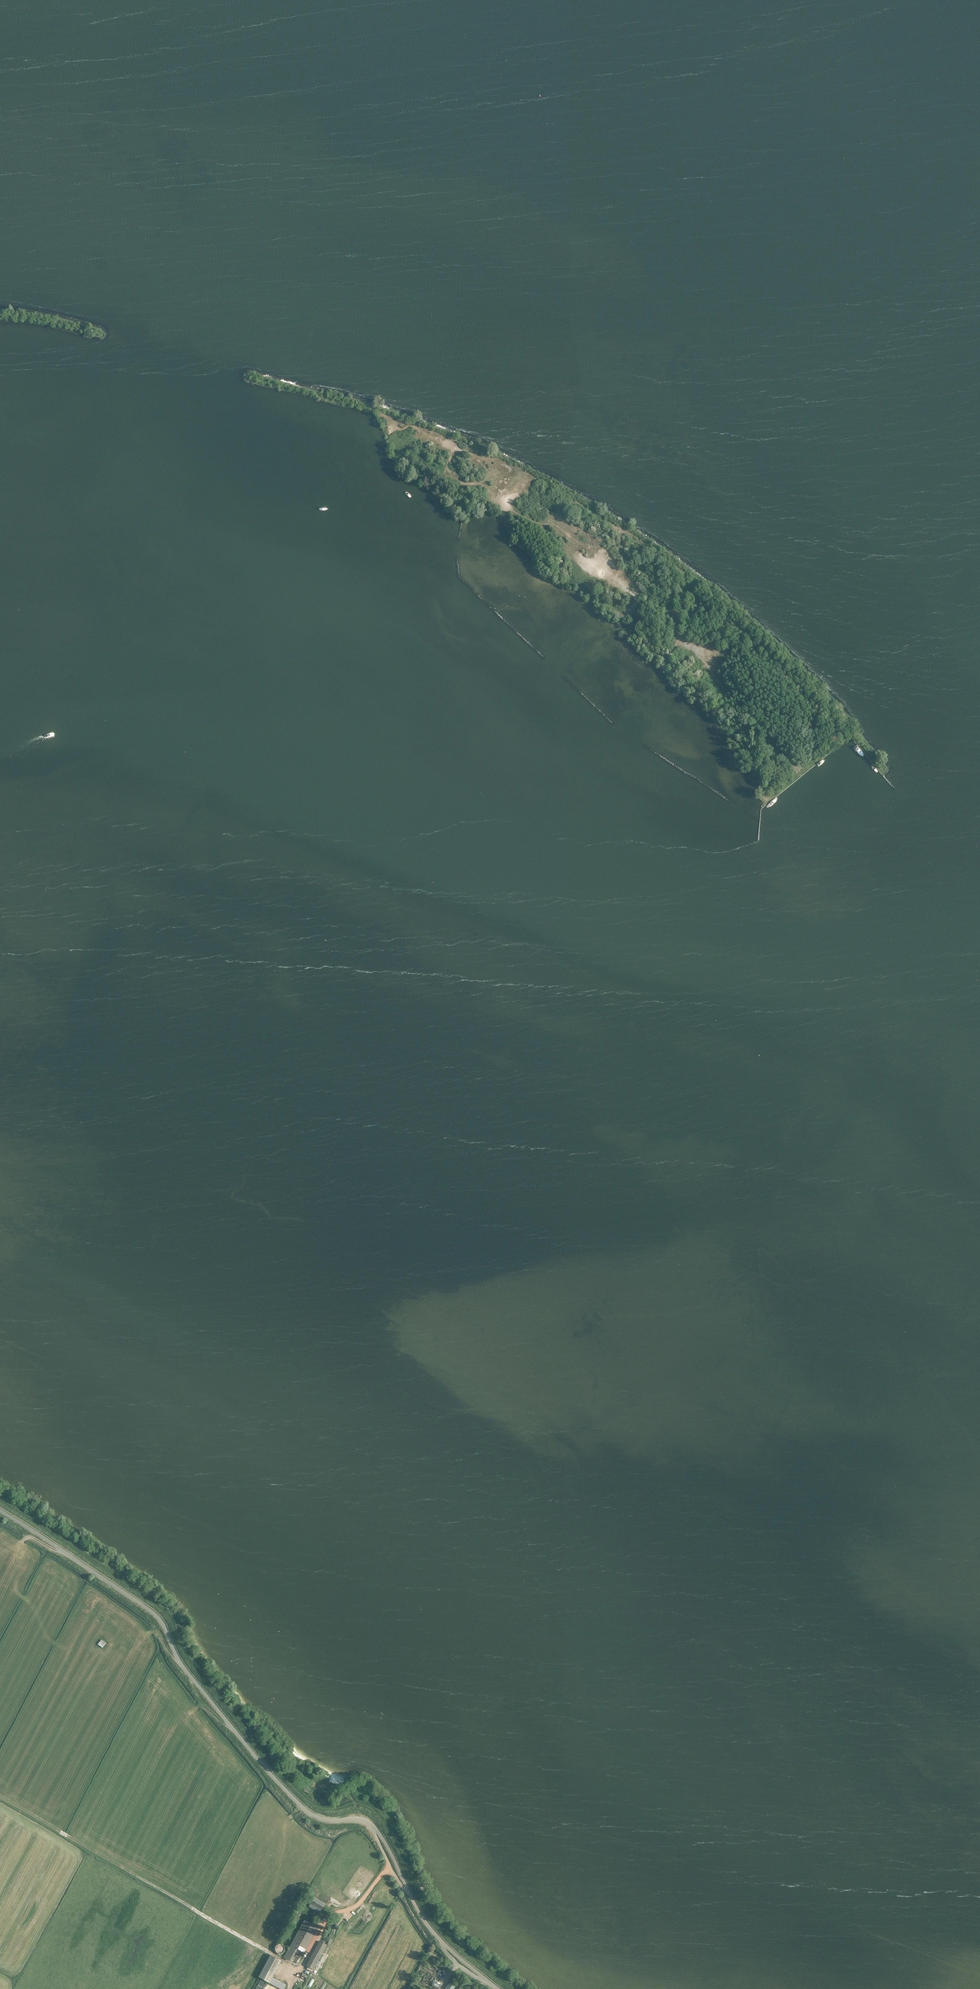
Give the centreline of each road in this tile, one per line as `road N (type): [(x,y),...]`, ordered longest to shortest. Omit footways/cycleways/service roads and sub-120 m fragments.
road 1 (unclassified): [(498,1988),(433,1933),(369,1824),(325,1821),(299,1805),(192,1679),(152,1613),(0,1511)]
road 2 (track): [(301,1970),(0,1797)]

